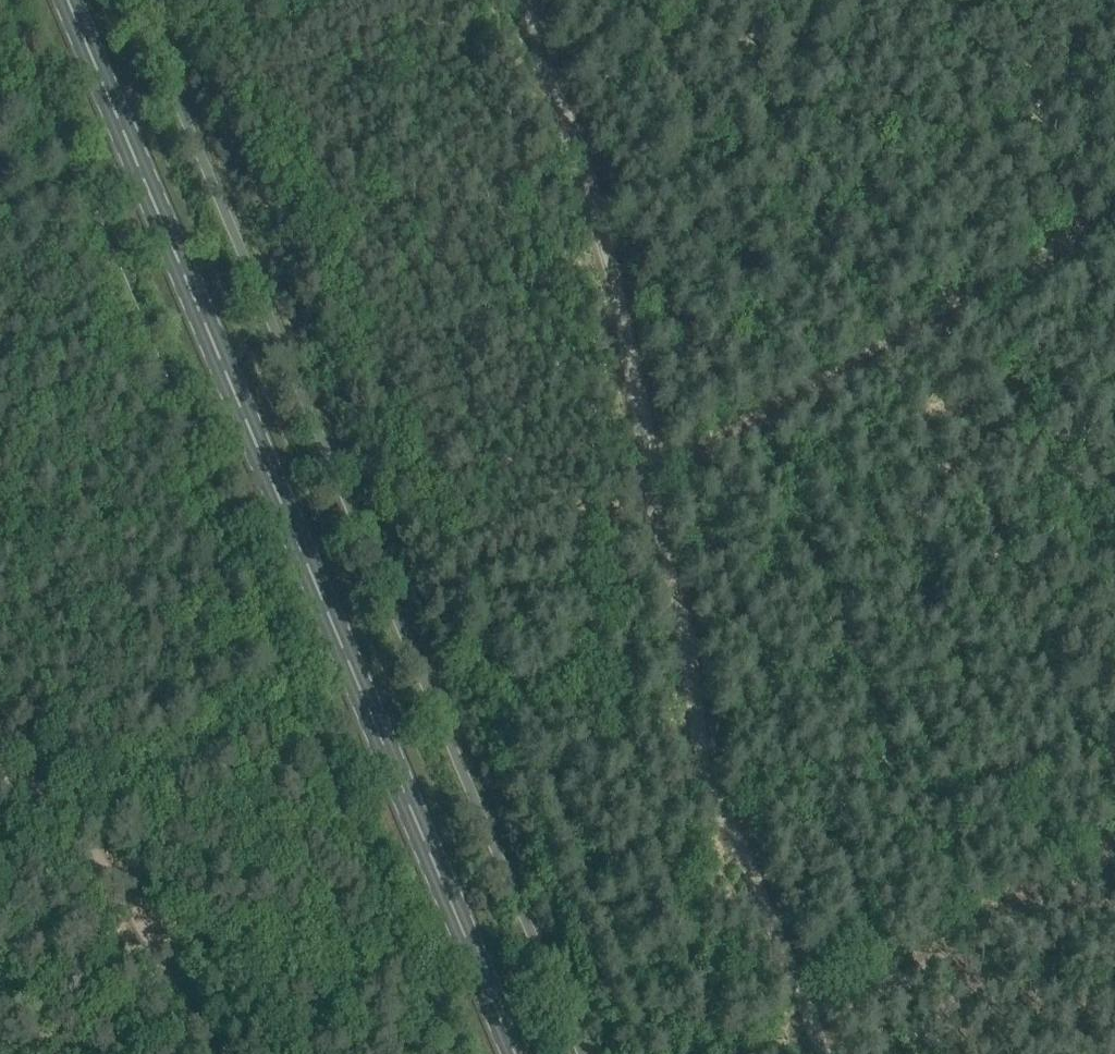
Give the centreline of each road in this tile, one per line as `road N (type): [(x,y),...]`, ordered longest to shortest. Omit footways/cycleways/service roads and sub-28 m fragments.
road 1 (secondary): [(517,1053),(69,0)]
road 2 (track): [(1114,229),(646,486)]

